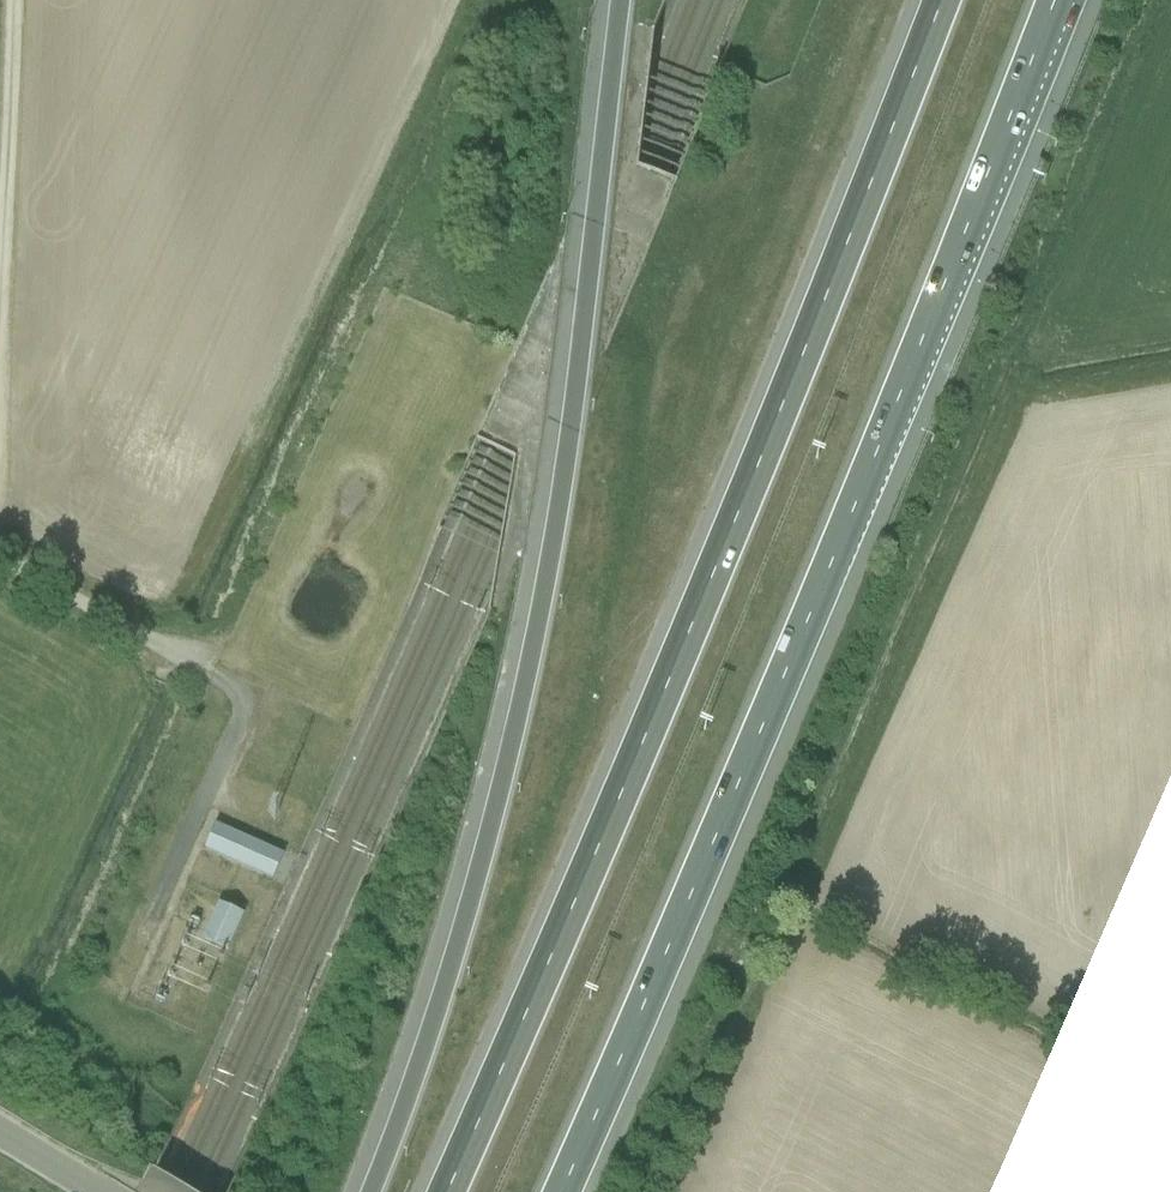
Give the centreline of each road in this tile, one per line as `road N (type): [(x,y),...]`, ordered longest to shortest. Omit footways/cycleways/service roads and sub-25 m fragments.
road 1 (motorway): [(555,1191),(719,827),(1053,0)]
road 2 (motorway): [(938,0),(780,409),(445,1191)]
road 3 (motorway): [(619,0),(521,674),(466,903),(367,1191)]
road 4 (unclassified): [(214,670),(0,553)]

